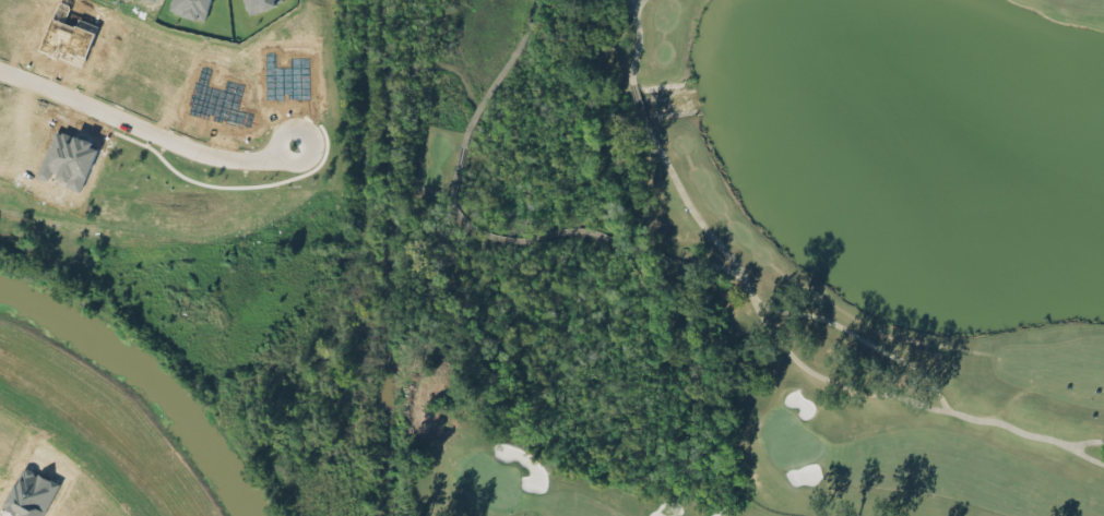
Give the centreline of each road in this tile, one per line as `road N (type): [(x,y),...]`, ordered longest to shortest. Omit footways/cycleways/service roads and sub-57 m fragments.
road 1 (residential): [(0,70),(183,147),(242,160),(296,147)]

